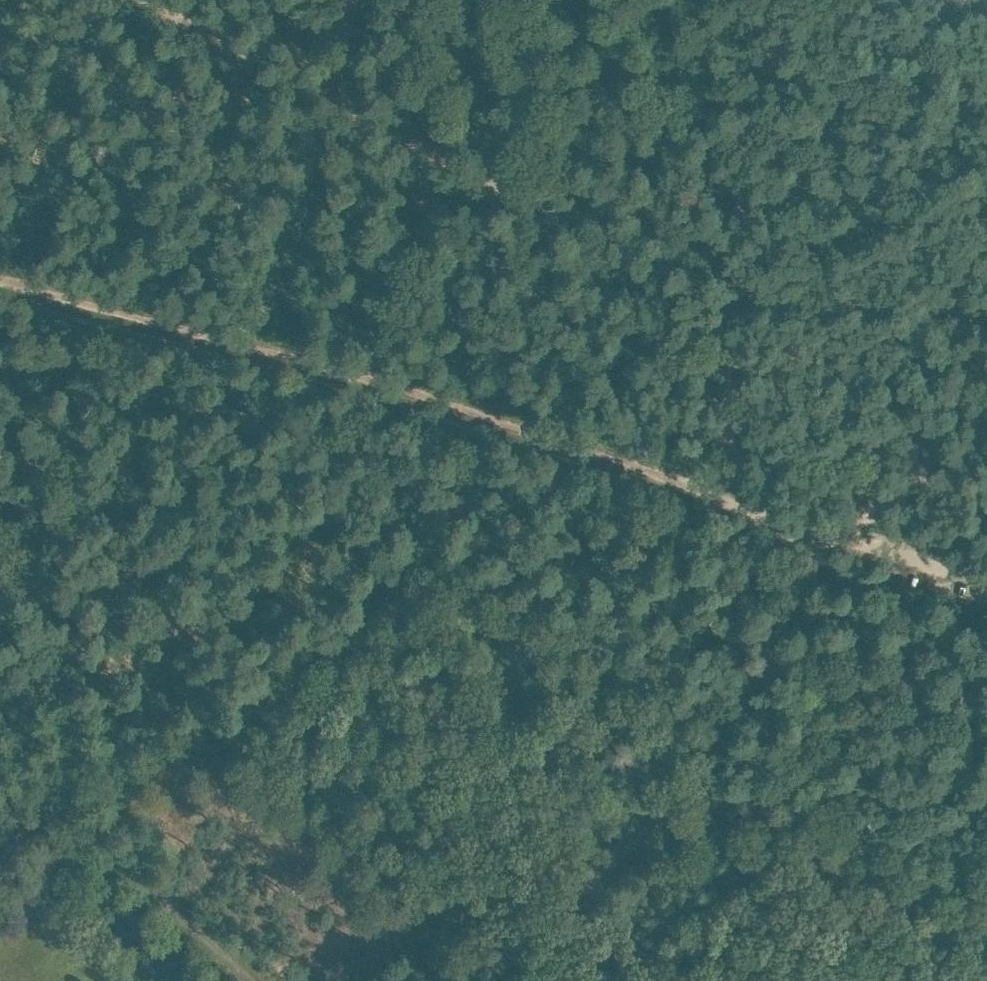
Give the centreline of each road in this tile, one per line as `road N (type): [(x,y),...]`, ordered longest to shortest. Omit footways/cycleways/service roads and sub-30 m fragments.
road 1 (track): [(490,980),(698,795),(830,535)]
road 2 (unclassified): [(986,580),(830,535)]

